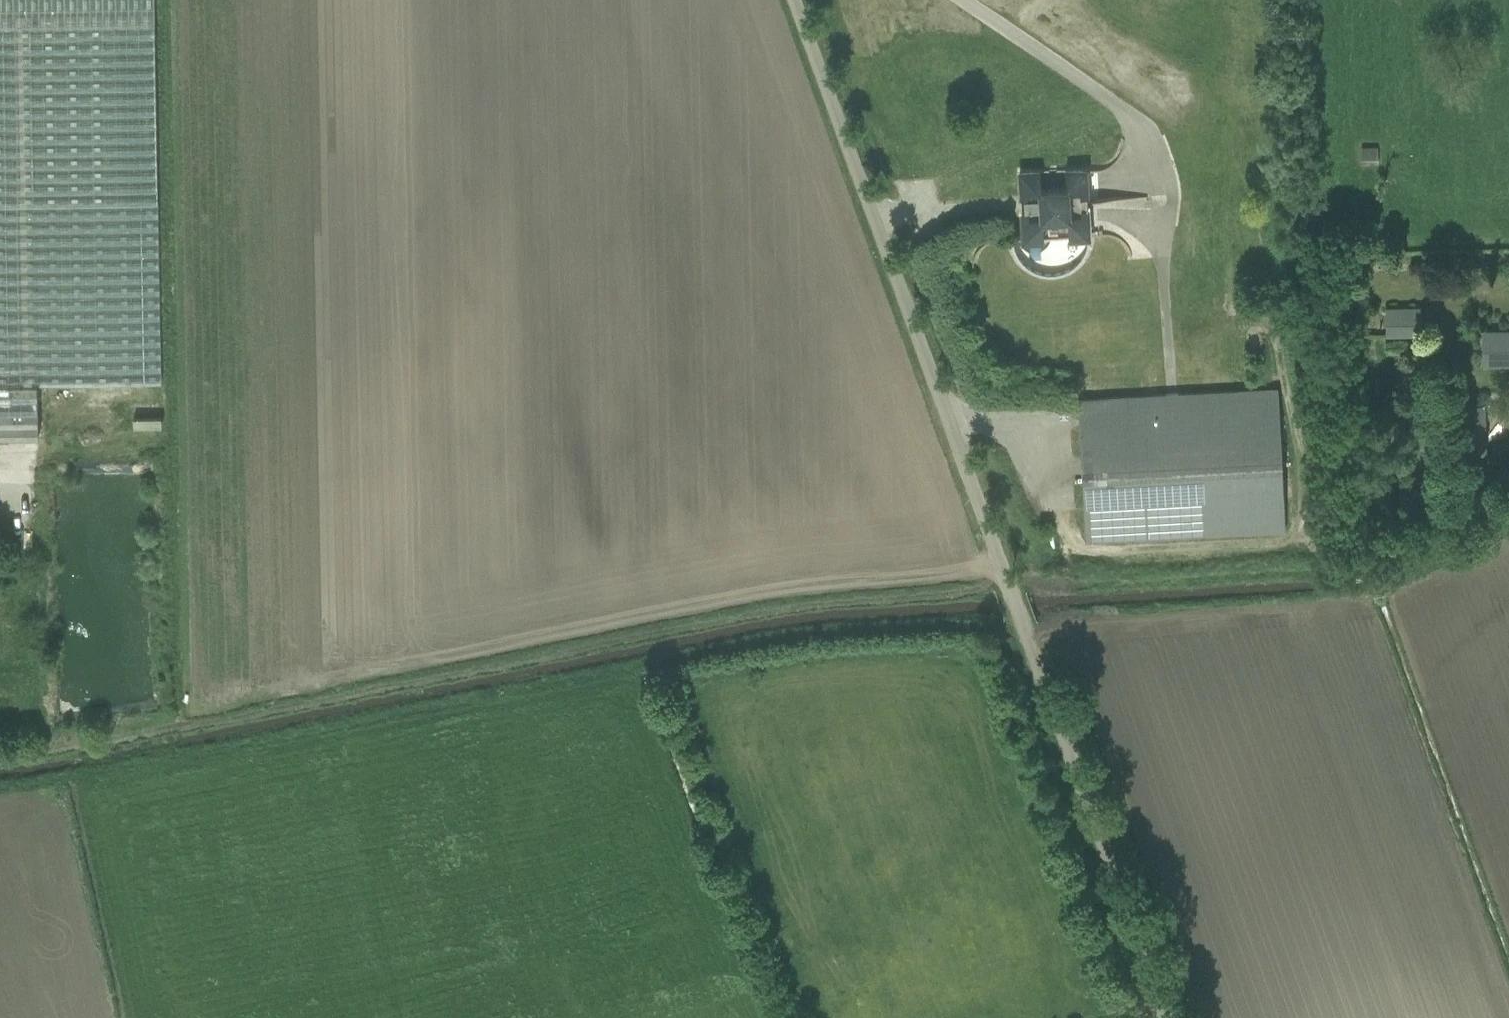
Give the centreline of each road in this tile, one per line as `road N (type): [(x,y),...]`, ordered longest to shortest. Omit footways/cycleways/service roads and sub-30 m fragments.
road 1 (unclassified): [(1174,1017),(1004,579),(794,0)]

